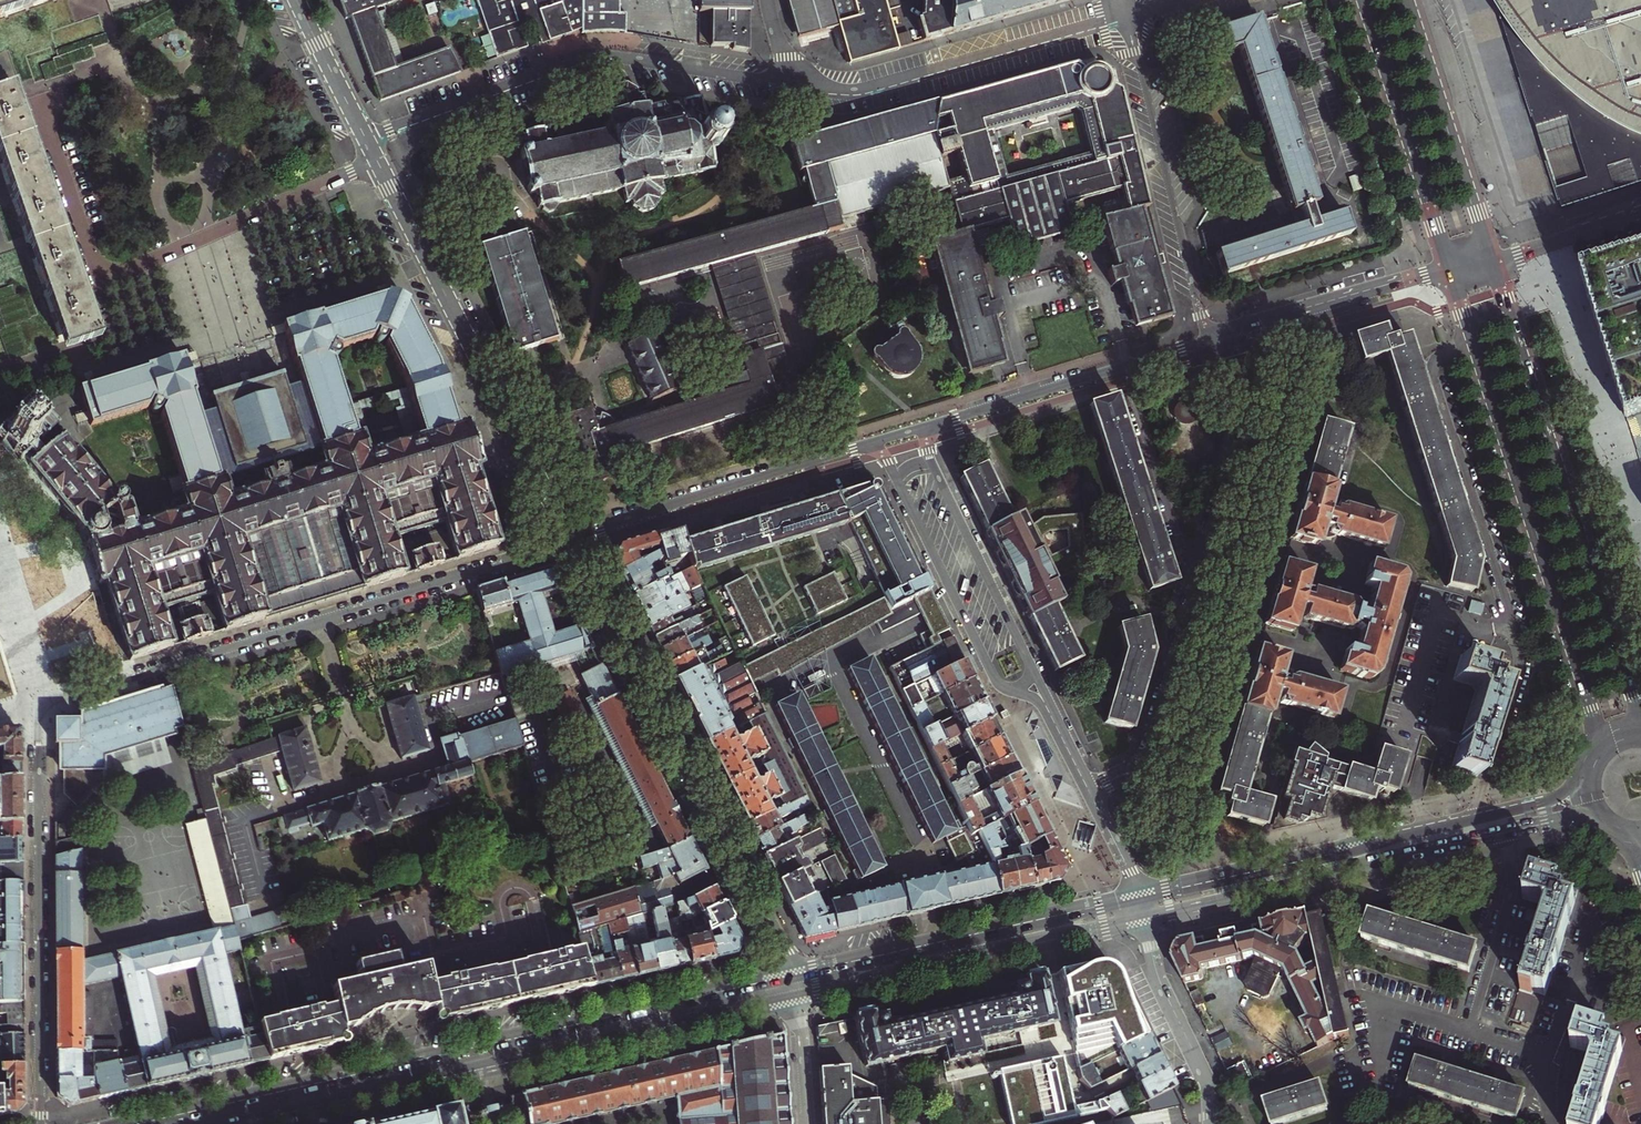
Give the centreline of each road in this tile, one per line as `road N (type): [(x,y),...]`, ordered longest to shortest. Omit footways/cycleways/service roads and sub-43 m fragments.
road 1 (residential): [(40,1123),(43,704),(569,539)]
road 2 (secondary): [(791,975),(144,1123)]
road 3 (secondary): [(239,1123),(795,998)]
road 4 (primary): [(1451,271),(1591,712),(1591,763)]
road 5 (residential): [(569,539),(791,975)]
road 6 (primary): [(1640,718),(1491,258)]
road 7 (secondary): [(1146,919),(1546,824),(1605,821)]
road 8 (secondary): [(1588,776),(1544,804),(1140,895)]
road 9 (residential): [(569,539),(365,137)]
road 10 (residential): [(793,82),(599,56),(365,137)]
road 11 (secondary): [(795,998),(1146,919)]
road 12 (secondary): [(1140,895),(791,975)]
road 13 (residential): [(1124,16),(870,86),(793,82)]
road 14 (residential): [(1124,16),(1212,345)]
road 15 (residential): [(1117,777),(1179,791),(1195,786),(1264,555)]
road 16 (residential): [(569,539),(871,444)]
road 17 (residential): [(926,427),(1212,345)]
road 18 (primary): [(1363,0),(1451,271)]
road 19 (residential): [(871,444),(890,465),(1007,689)]
road 20 (primary): [(1491,258),(1409,0)]
road 21 (residential): [(1032,667),(932,463),(926,427)]
road 22 (residential): [(1212,345),(1451,271)]
road 23 (residential): [(1205,554),(1147,749),(1117,777)]
road 24 (residential): [(1264,555),(1300,415),(1234,385)]
road 25 (residential): [(1146,919),(1157,973),(1209,1088),(1212,1123)]
road 26 (residential): [(1234,385),(1242,416),(1205,554)]
road 27 (secondary): [(1491,258),(1640,212)]
road 28 (residential): [(365,137),(297,0)]
road 29 (residential): [(795,998),(805,1123)]

